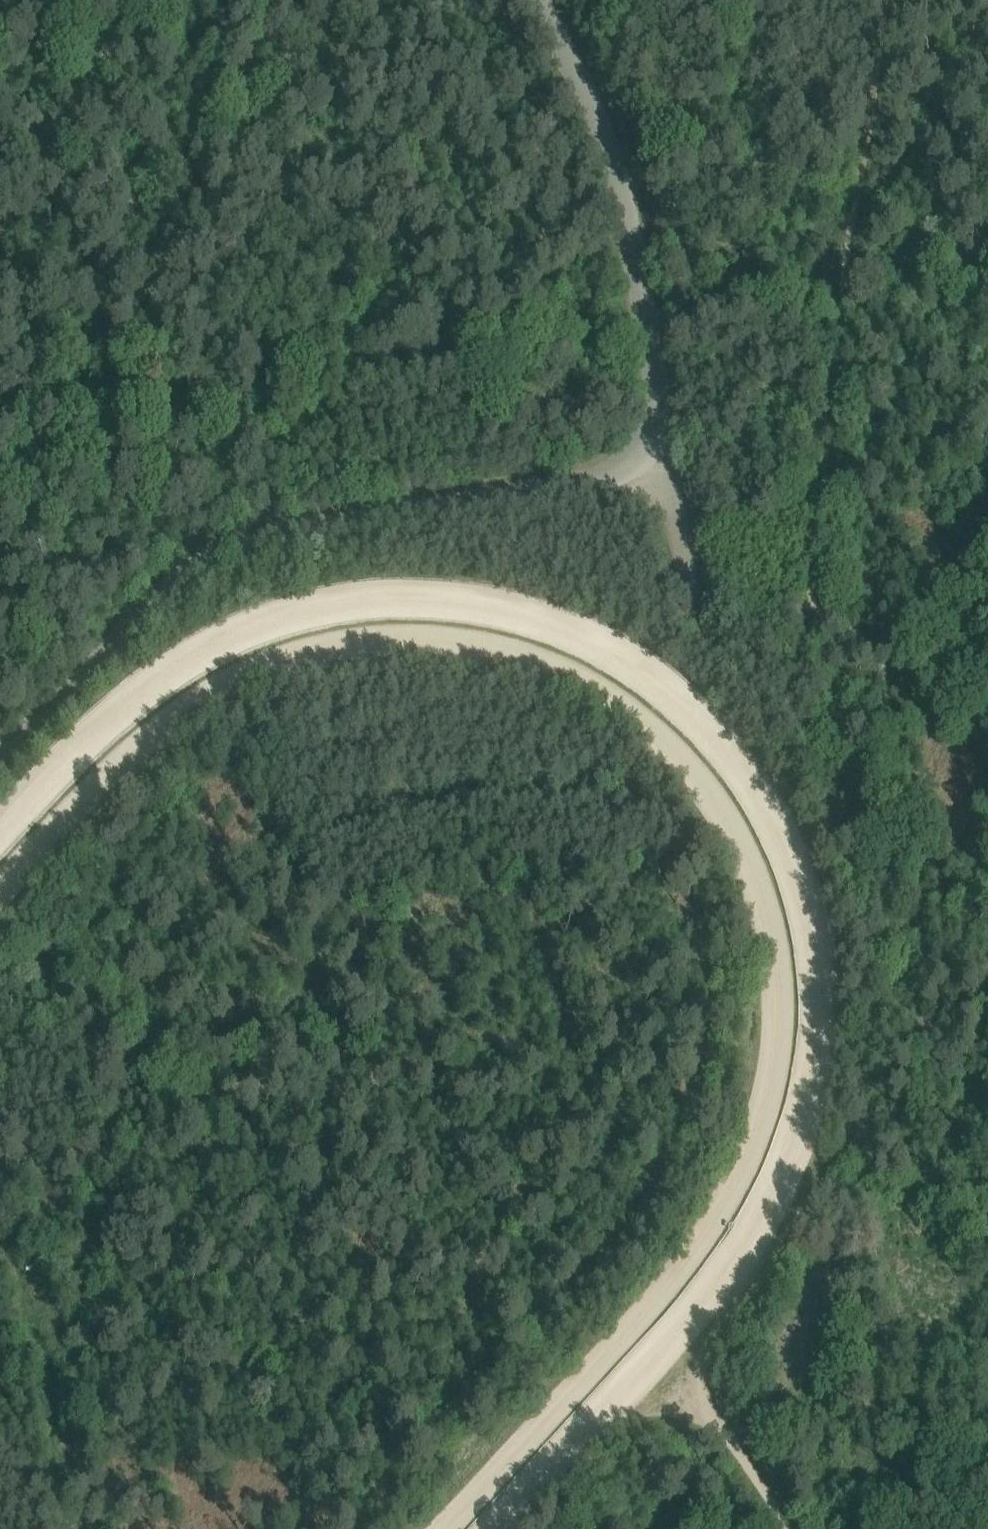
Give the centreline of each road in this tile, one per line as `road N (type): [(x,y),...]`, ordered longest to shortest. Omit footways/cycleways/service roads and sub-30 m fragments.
road 1 (track): [(0,429),(987,242)]
road 2 (unclassified): [(676,450),(615,476),(296,527),(217,550),(27,742),(0,759)]
road 3 (unclassified): [(543,0),(624,166),(676,450)]
road 4 (unclassified): [(676,450),(711,646)]

